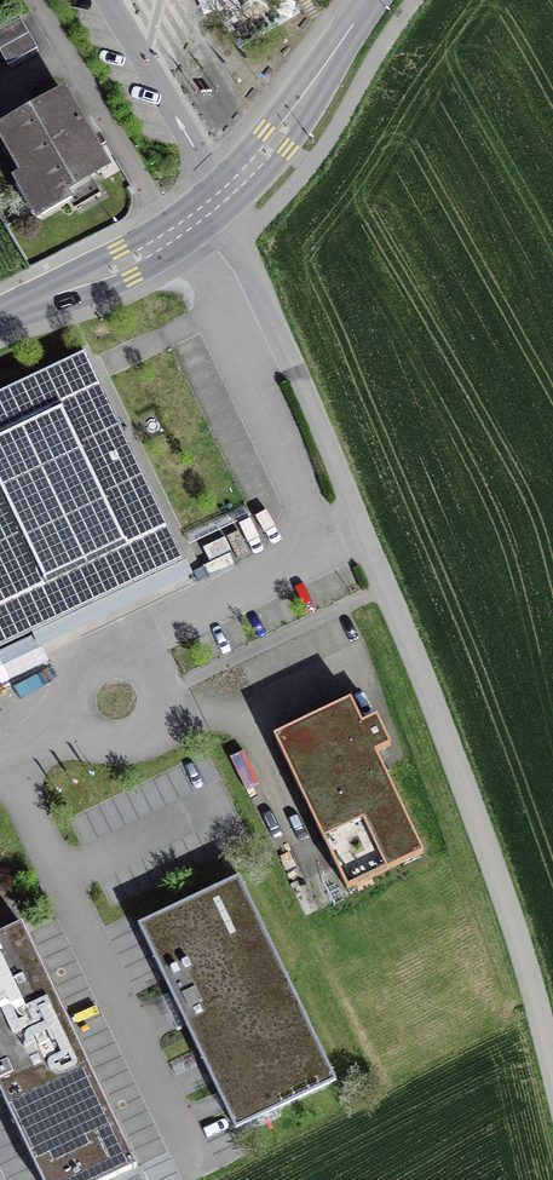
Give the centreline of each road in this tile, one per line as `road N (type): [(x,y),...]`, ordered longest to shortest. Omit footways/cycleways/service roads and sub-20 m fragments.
road 1 (unclassified): [(552,1059),(505,893),(365,541)]
road 2 (unclassified): [(365,541),(216,203)]
road 3 (residential): [(172,236),(35,0)]
road 4 (tertiary): [(372,0),(279,137),(216,203)]
road 5 (residential): [(365,541),(187,618),(148,656)]
road 6 (tertiary): [(172,236),(0,320)]
road 7 (residential): [(73,726),(99,749),(150,743),(170,714),(172,687),(148,656)]
road 8 (residential): [(148,656),(103,650),(77,668),(66,696),(73,726)]

